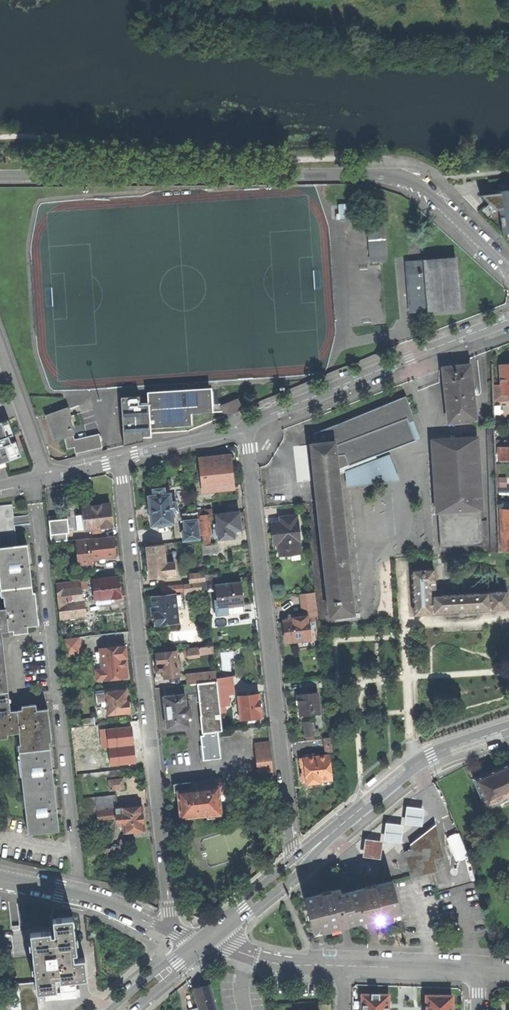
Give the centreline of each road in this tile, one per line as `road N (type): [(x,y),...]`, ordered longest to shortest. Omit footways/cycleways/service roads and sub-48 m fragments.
road 1 (residential): [(184,937),(172,912),(120,461)]
road 2 (residential): [(246,425),(295,866)]
road 3 (residential): [(246,425),(508,319)]
road 4 (secondary): [(508,728),(415,764),(295,866)]
road 5 (residential): [(184,937),(99,897),(0,877)]
road 6 (residential): [(342,966),(201,944)]
road 7 (residential): [(0,346),(48,477)]
road 8 (residential): [(477,970),(342,966)]
road 9 (residential): [(120,461),(246,425)]
road 10 (secondary): [(295,866),(201,944)]

